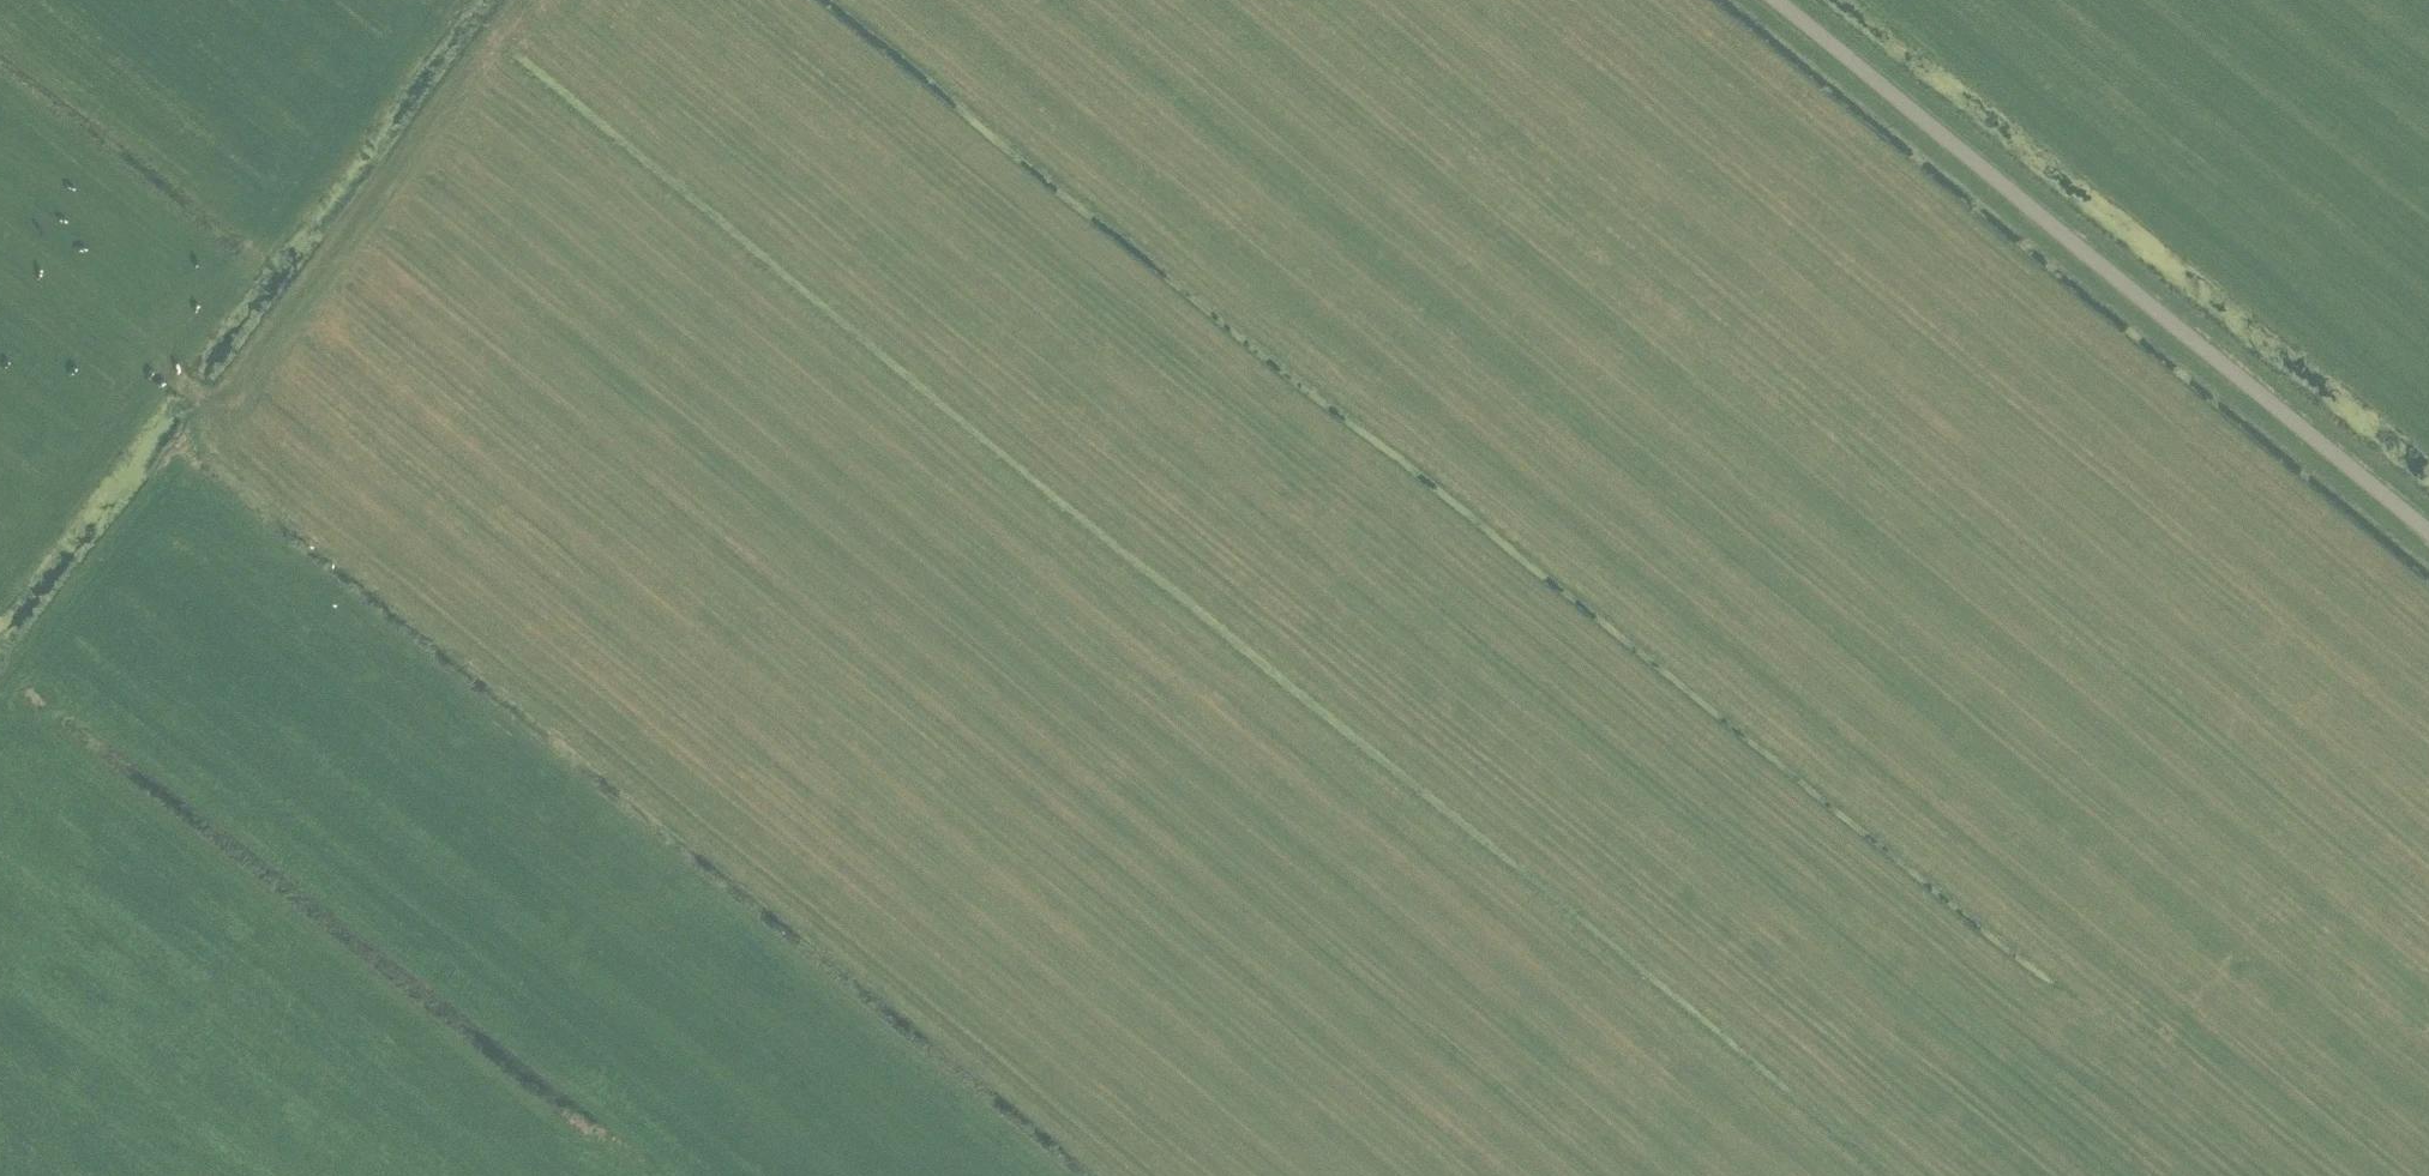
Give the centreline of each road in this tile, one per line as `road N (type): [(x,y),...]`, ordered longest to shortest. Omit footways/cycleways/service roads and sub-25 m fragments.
road 1 (unclassified): [(2428,532),(1775,0)]

